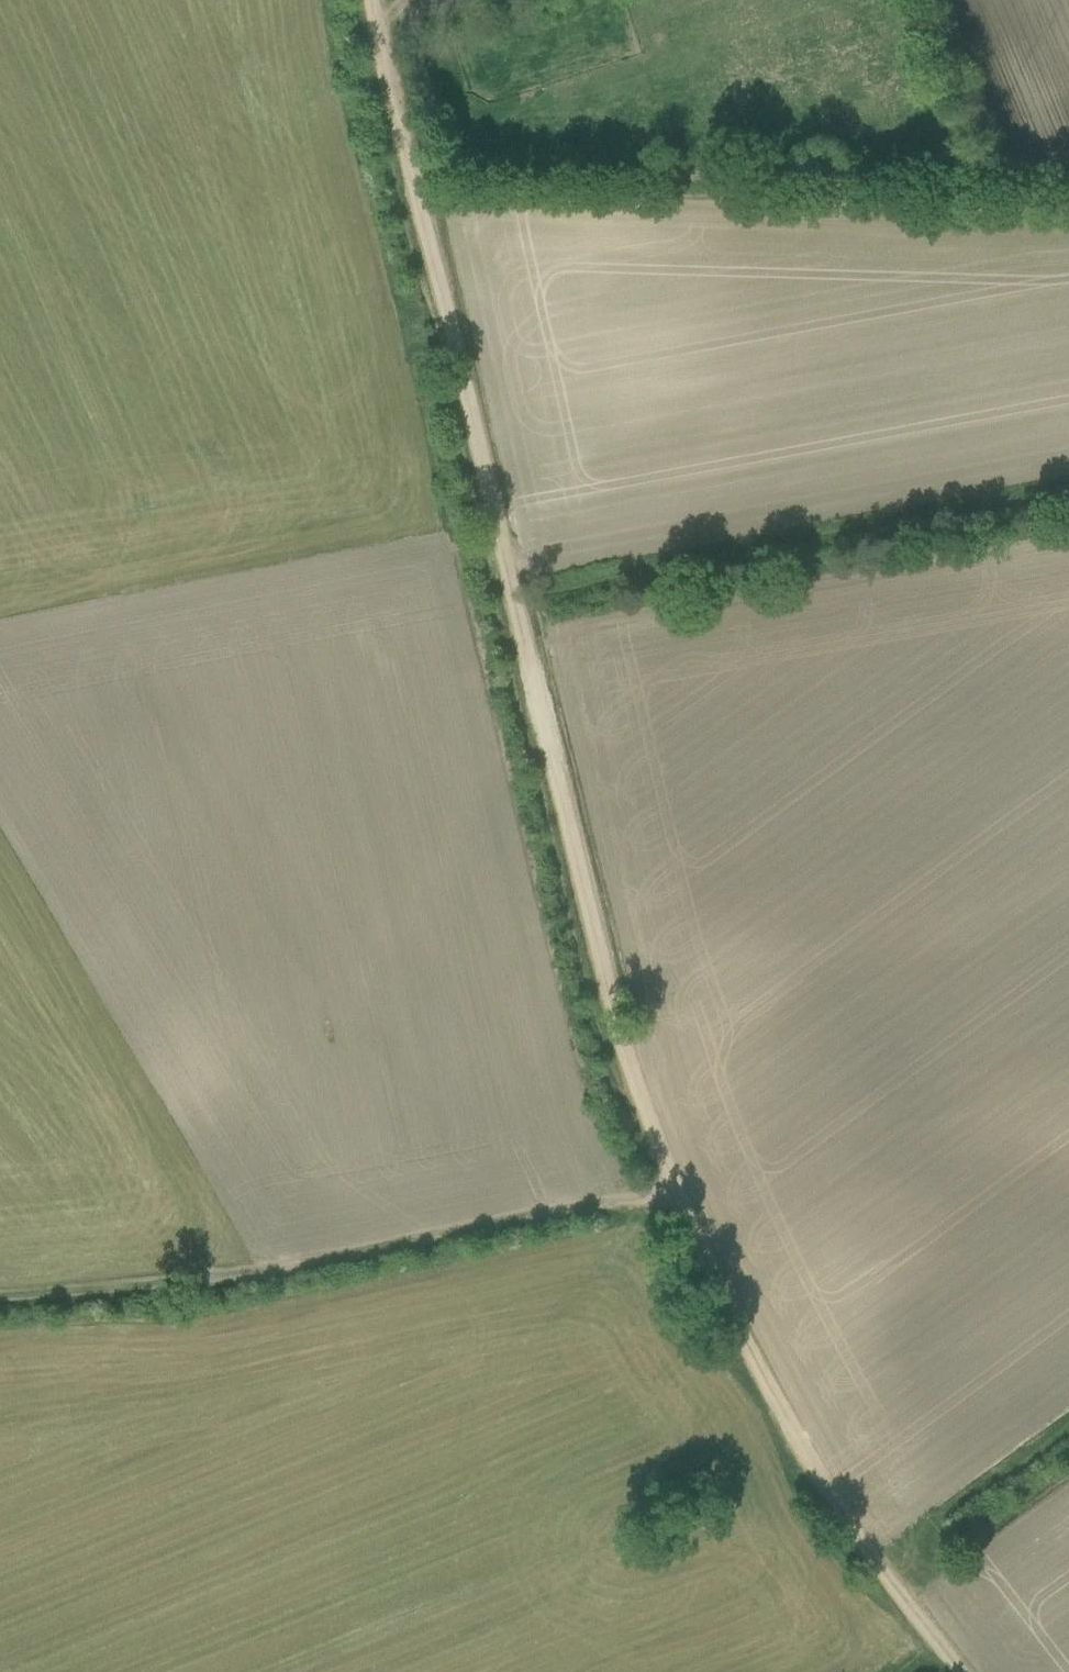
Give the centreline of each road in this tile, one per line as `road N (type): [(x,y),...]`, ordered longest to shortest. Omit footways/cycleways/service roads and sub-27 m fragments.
road 1 (track): [(959,1671),(782,1408),(681,1212),(632,1080),(449,352),(373,0)]
road 2 (track): [(0,1304),(174,1292),(671,1185)]
road 3 (track): [(407,176),(452,170),(1068,184)]

